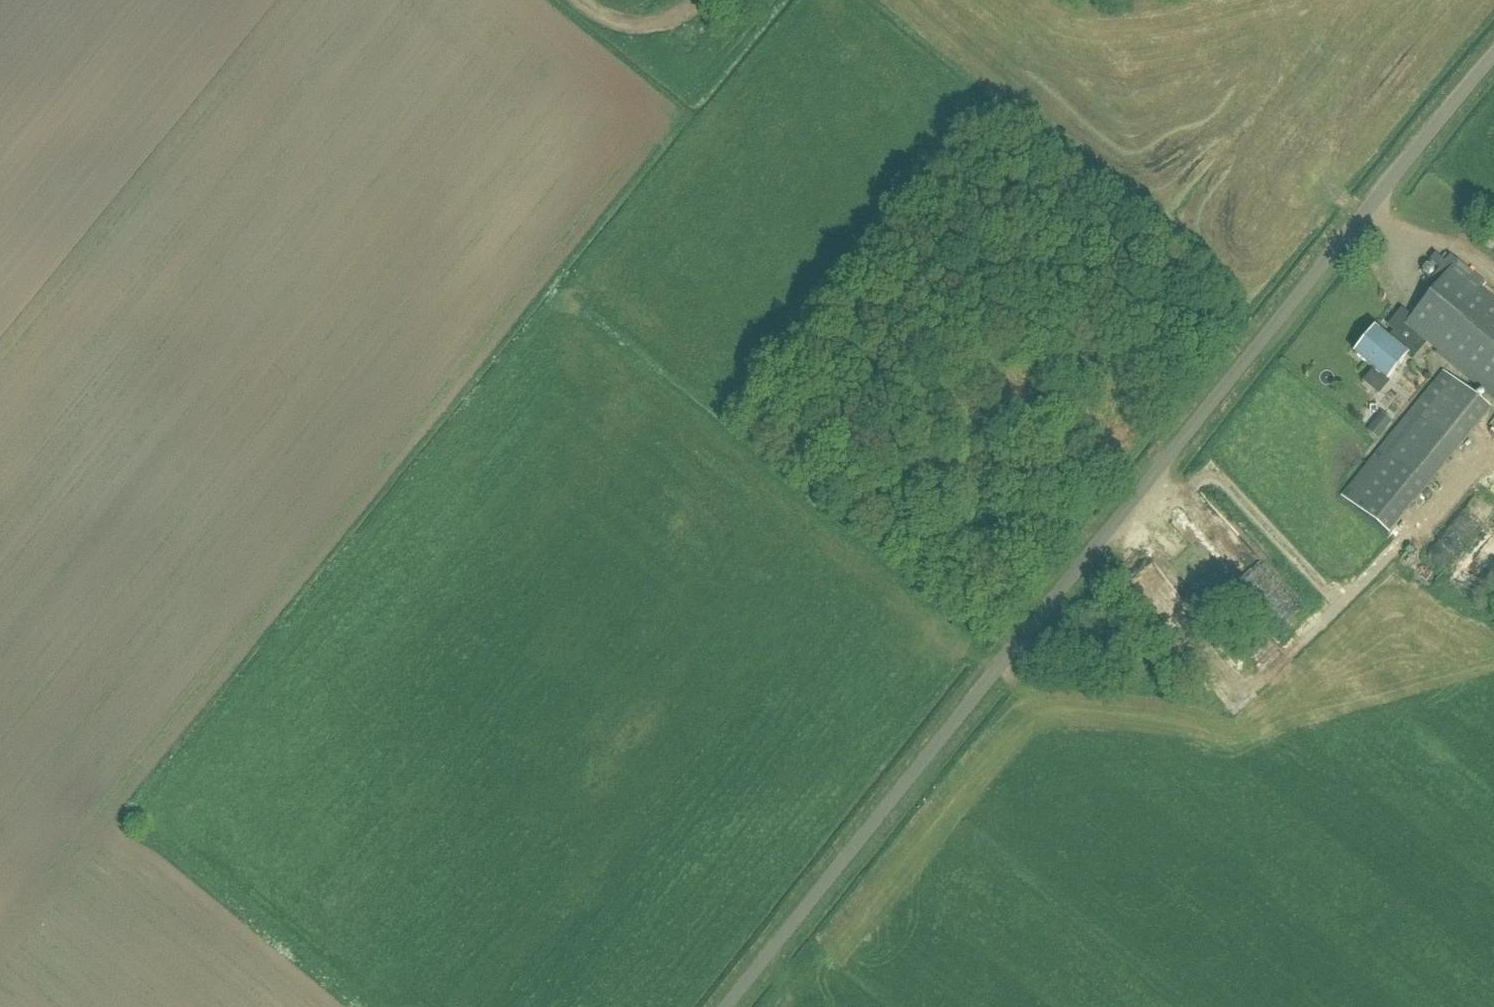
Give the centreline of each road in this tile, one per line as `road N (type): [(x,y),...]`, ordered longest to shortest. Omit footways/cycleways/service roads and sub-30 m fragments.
road 1 (unclassified): [(727,1006),(1493,56)]
road 2 (track): [(710,0),(656,26),(626,28),(579,0)]

